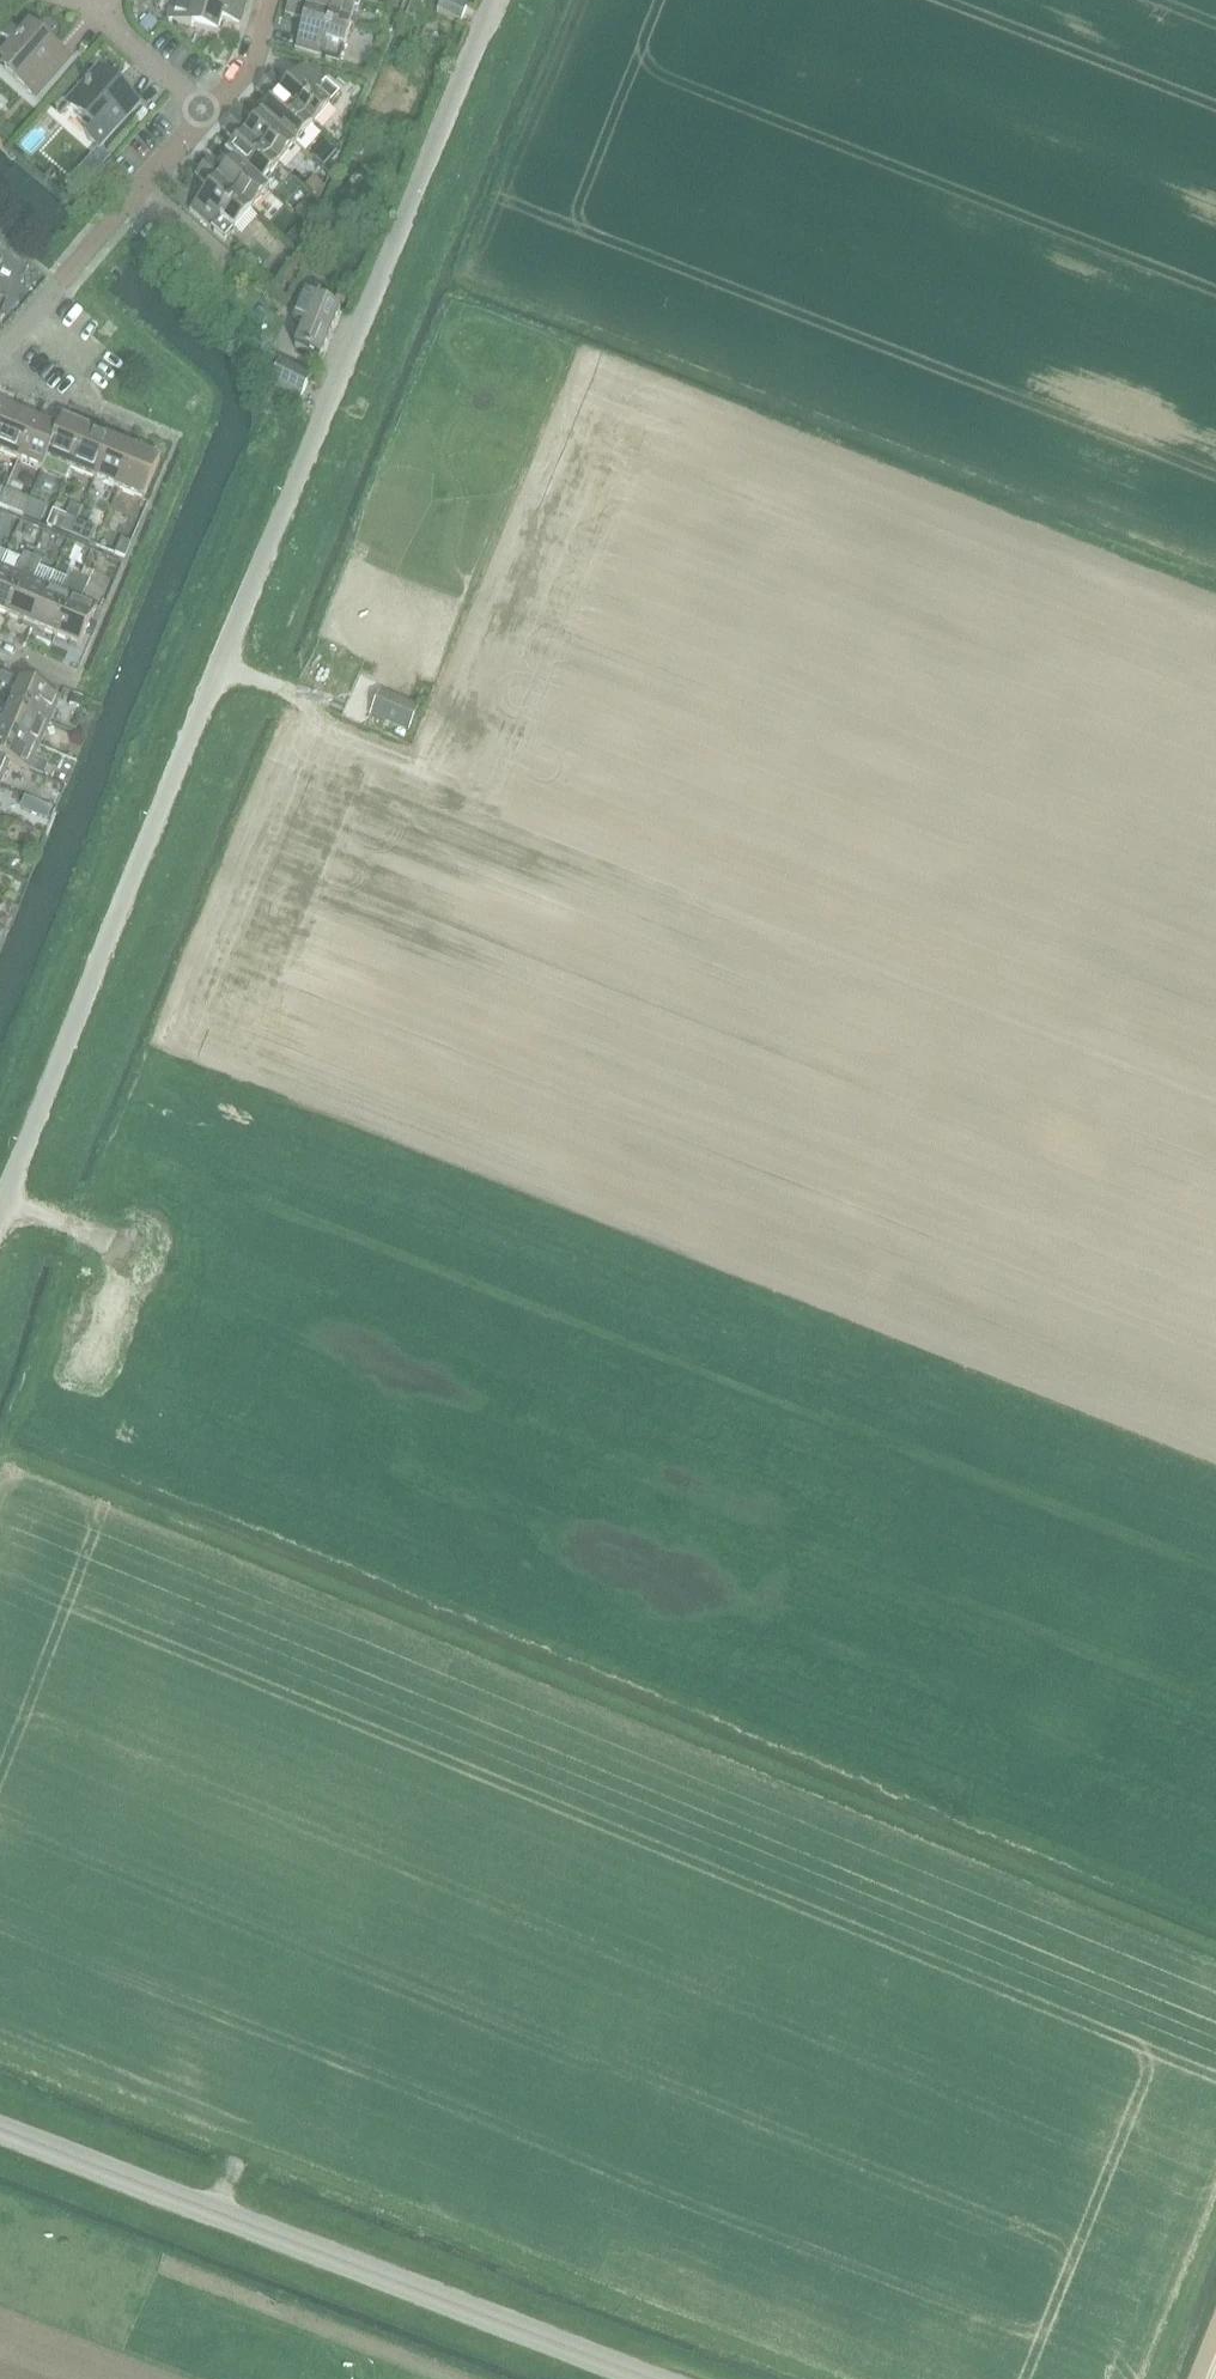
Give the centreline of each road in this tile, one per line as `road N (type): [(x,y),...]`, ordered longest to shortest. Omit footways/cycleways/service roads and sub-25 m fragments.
road 1 (unclassified): [(0,1236),(496,0)]
road 2 (tertiary): [(650,2378),(0,2129)]
road 3 (residential): [(116,225),(216,114)]
road 4 (residential): [(216,114),(111,16)]
road 5 (residential): [(216,114),(255,73),(275,0)]

